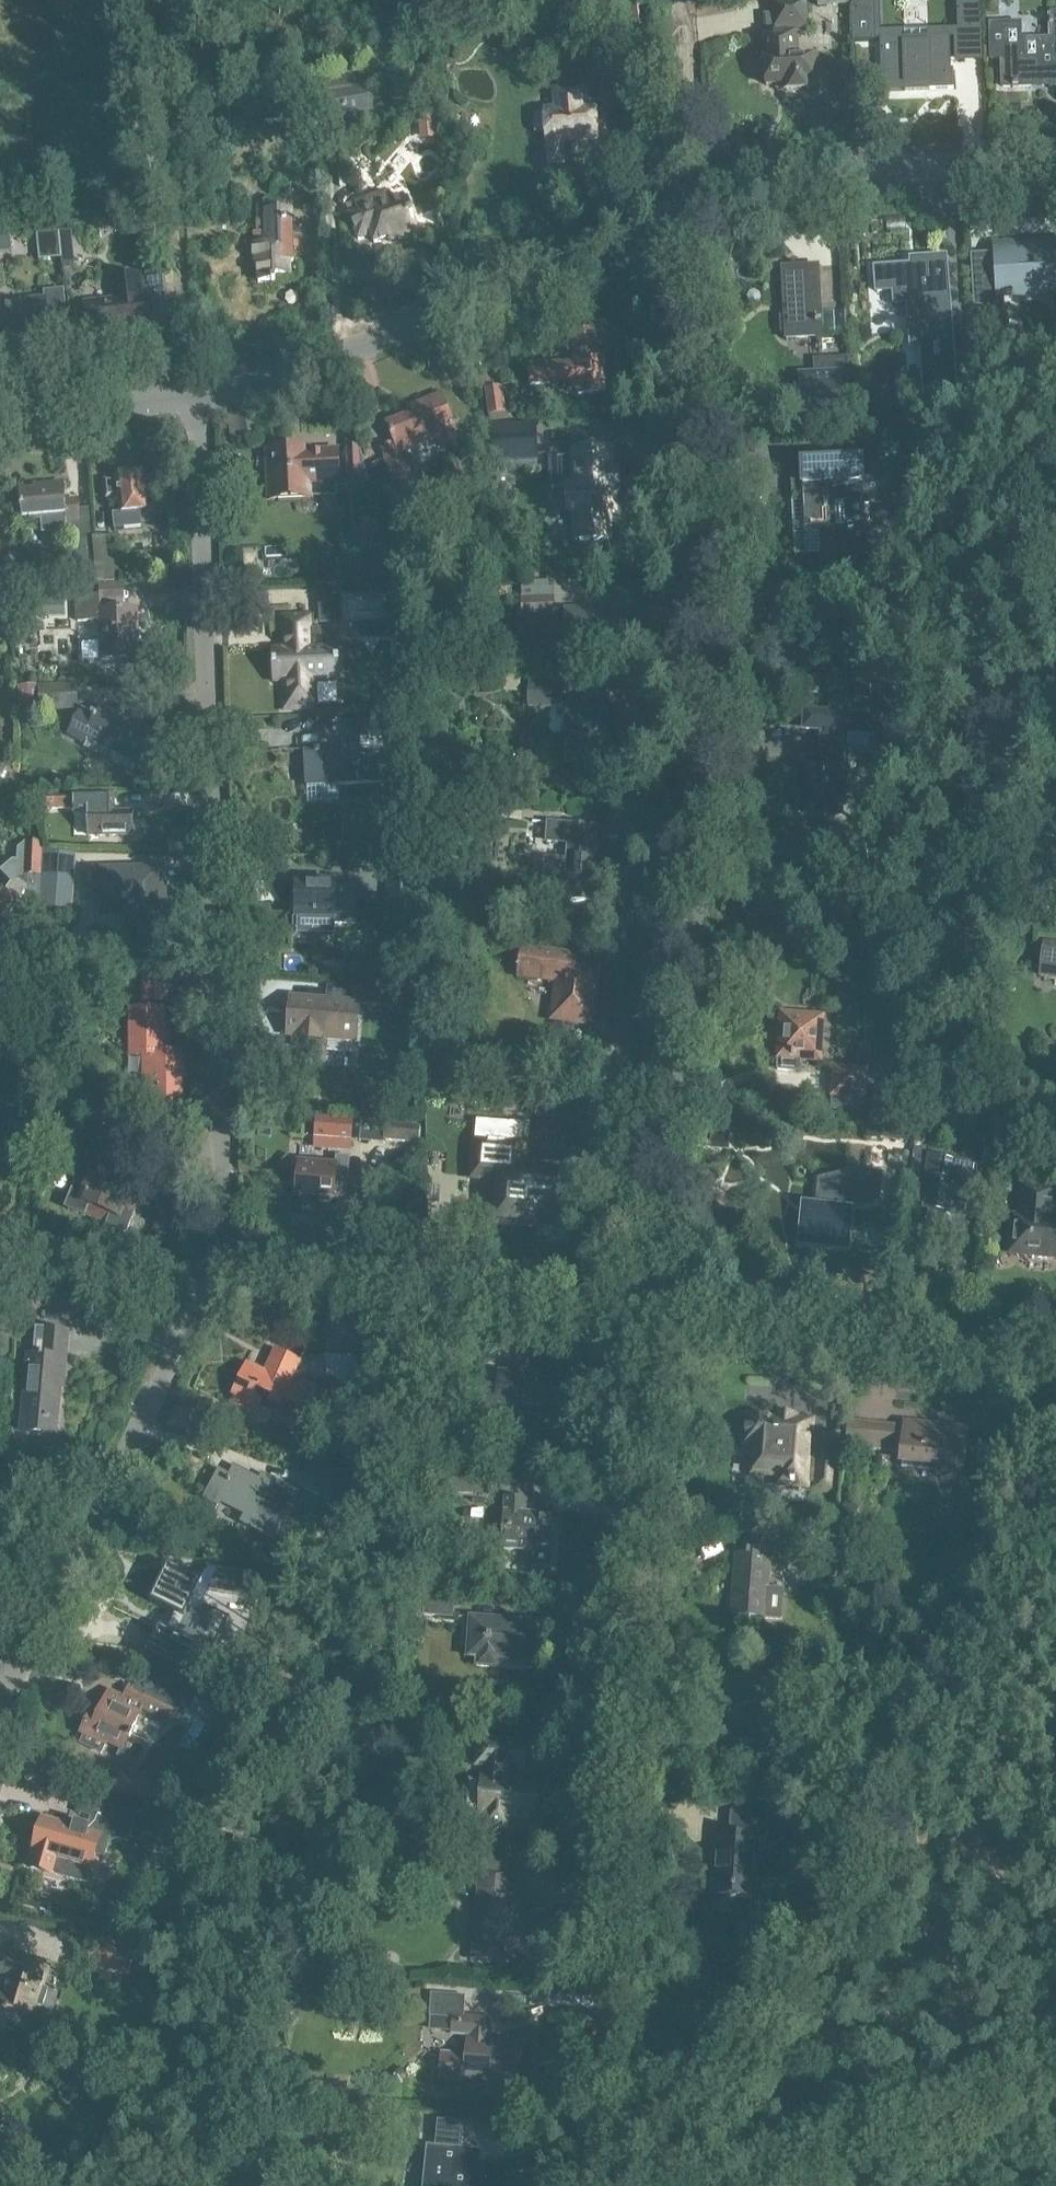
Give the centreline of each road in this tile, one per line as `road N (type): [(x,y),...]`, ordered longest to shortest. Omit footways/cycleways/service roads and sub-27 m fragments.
road 1 (unclassified): [(664,1316),(698,905),(700,203)]
road 2 (unclassified): [(599,2185),(664,1316)]
road 3 (track): [(1055,1483),(903,1786),(673,2185)]
road 4 (residential): [(219,1162),(197,401)]
road 5 (residential): [(197,401),(338,353),(700,203)]
road 6 (unclassified): [(0,1732),(207,1276)]
road 7 (residential): [(664,1316),(222,1277)]
road 8 (track): [(160,0),(189,402)]
road 9 (unclassified): [(1055,1346),(664,1316)]
road 10 (unclassified): [(700,203),(765,182),(1055,162)]
road 11 (residential): [(219,1162),(163,1163),(0,1004)]
road 12 (track): [(1055,2073),(818,2185)]
road 13 (residential): [(207,1276),(0,1256)]
road 14 (track): [(700,203),(680,0)]
road 15 (residential): [(0,420),(197,401)]

